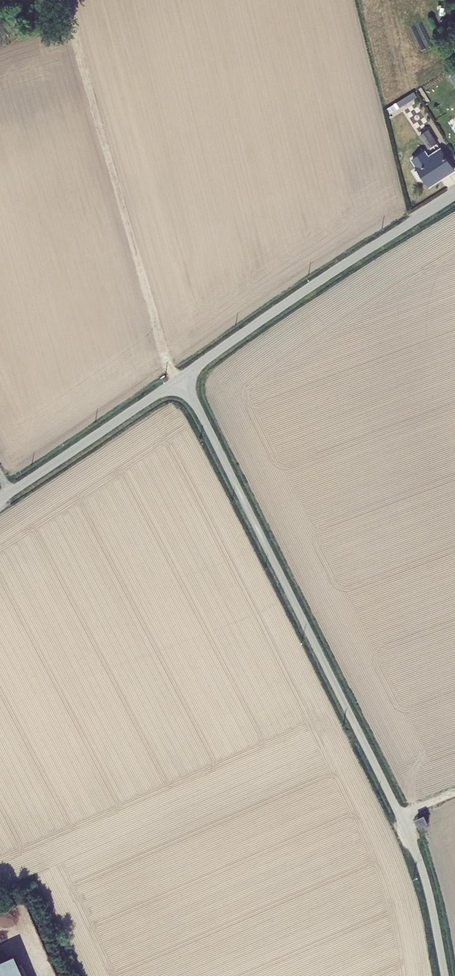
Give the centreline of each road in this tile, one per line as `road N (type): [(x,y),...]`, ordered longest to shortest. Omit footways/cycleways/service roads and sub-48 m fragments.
road 1 (unclassified): [(444,975),(416,853),(181,380)]
road 2 (track): [(181,380),(164,352),(109,176),(64,0)]
road 3 (unclassified): [(181,380),(329,272),(454,194)]
road 4 (unclassified): [(0,498),(181,380)]

